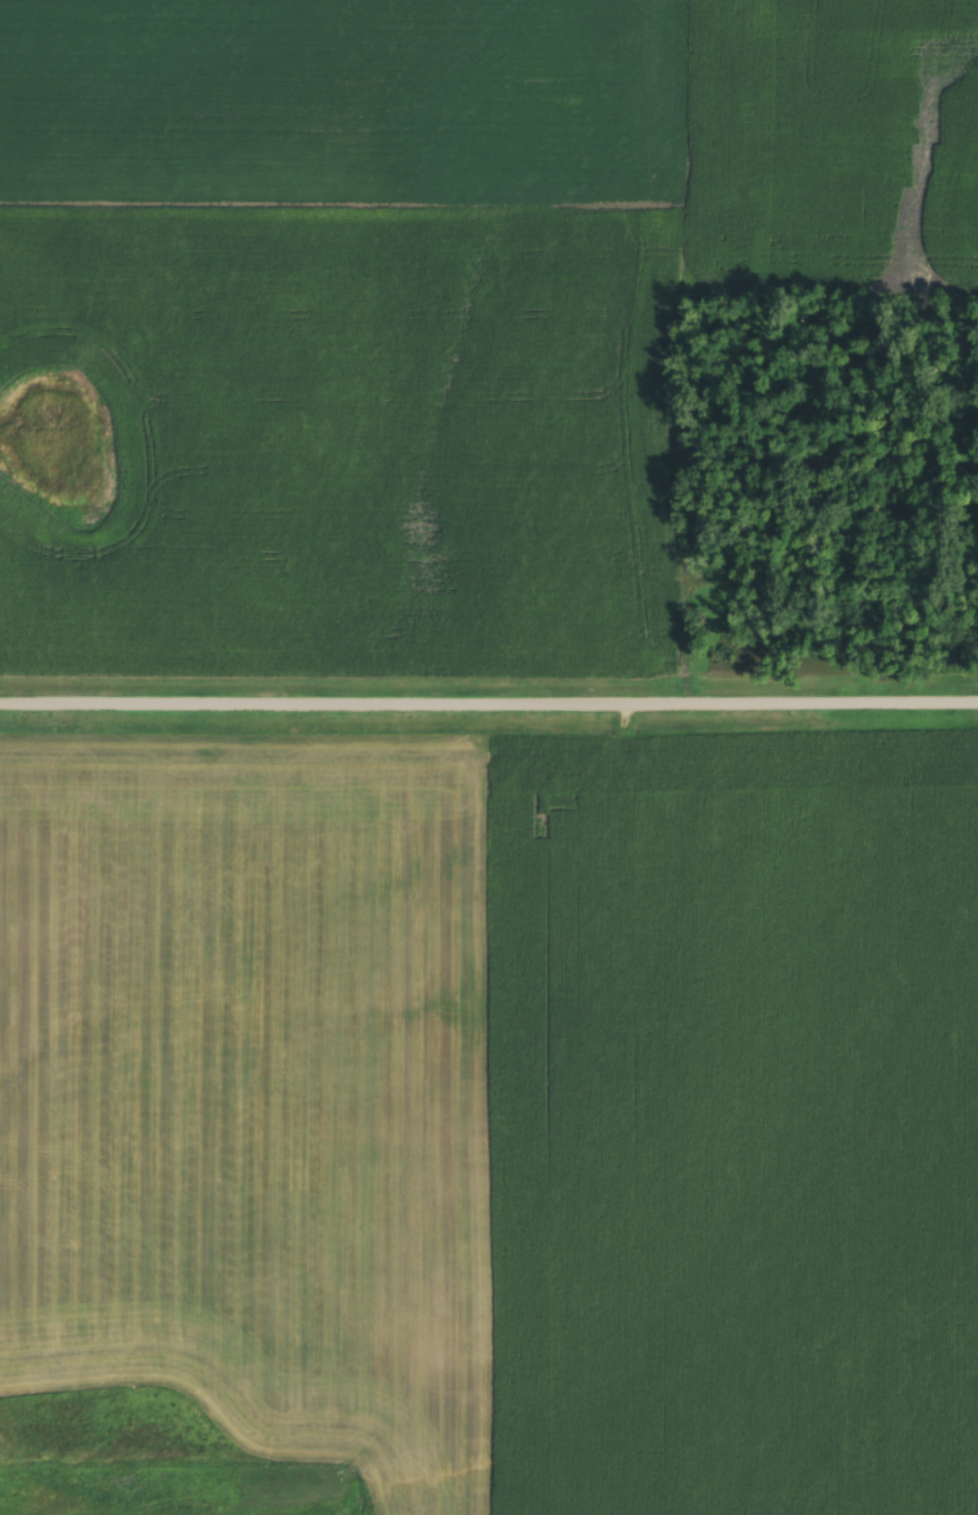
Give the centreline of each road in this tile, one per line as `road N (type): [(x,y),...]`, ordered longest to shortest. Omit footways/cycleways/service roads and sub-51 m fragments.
road 1 (residential): [(0,701),(977,700)]

